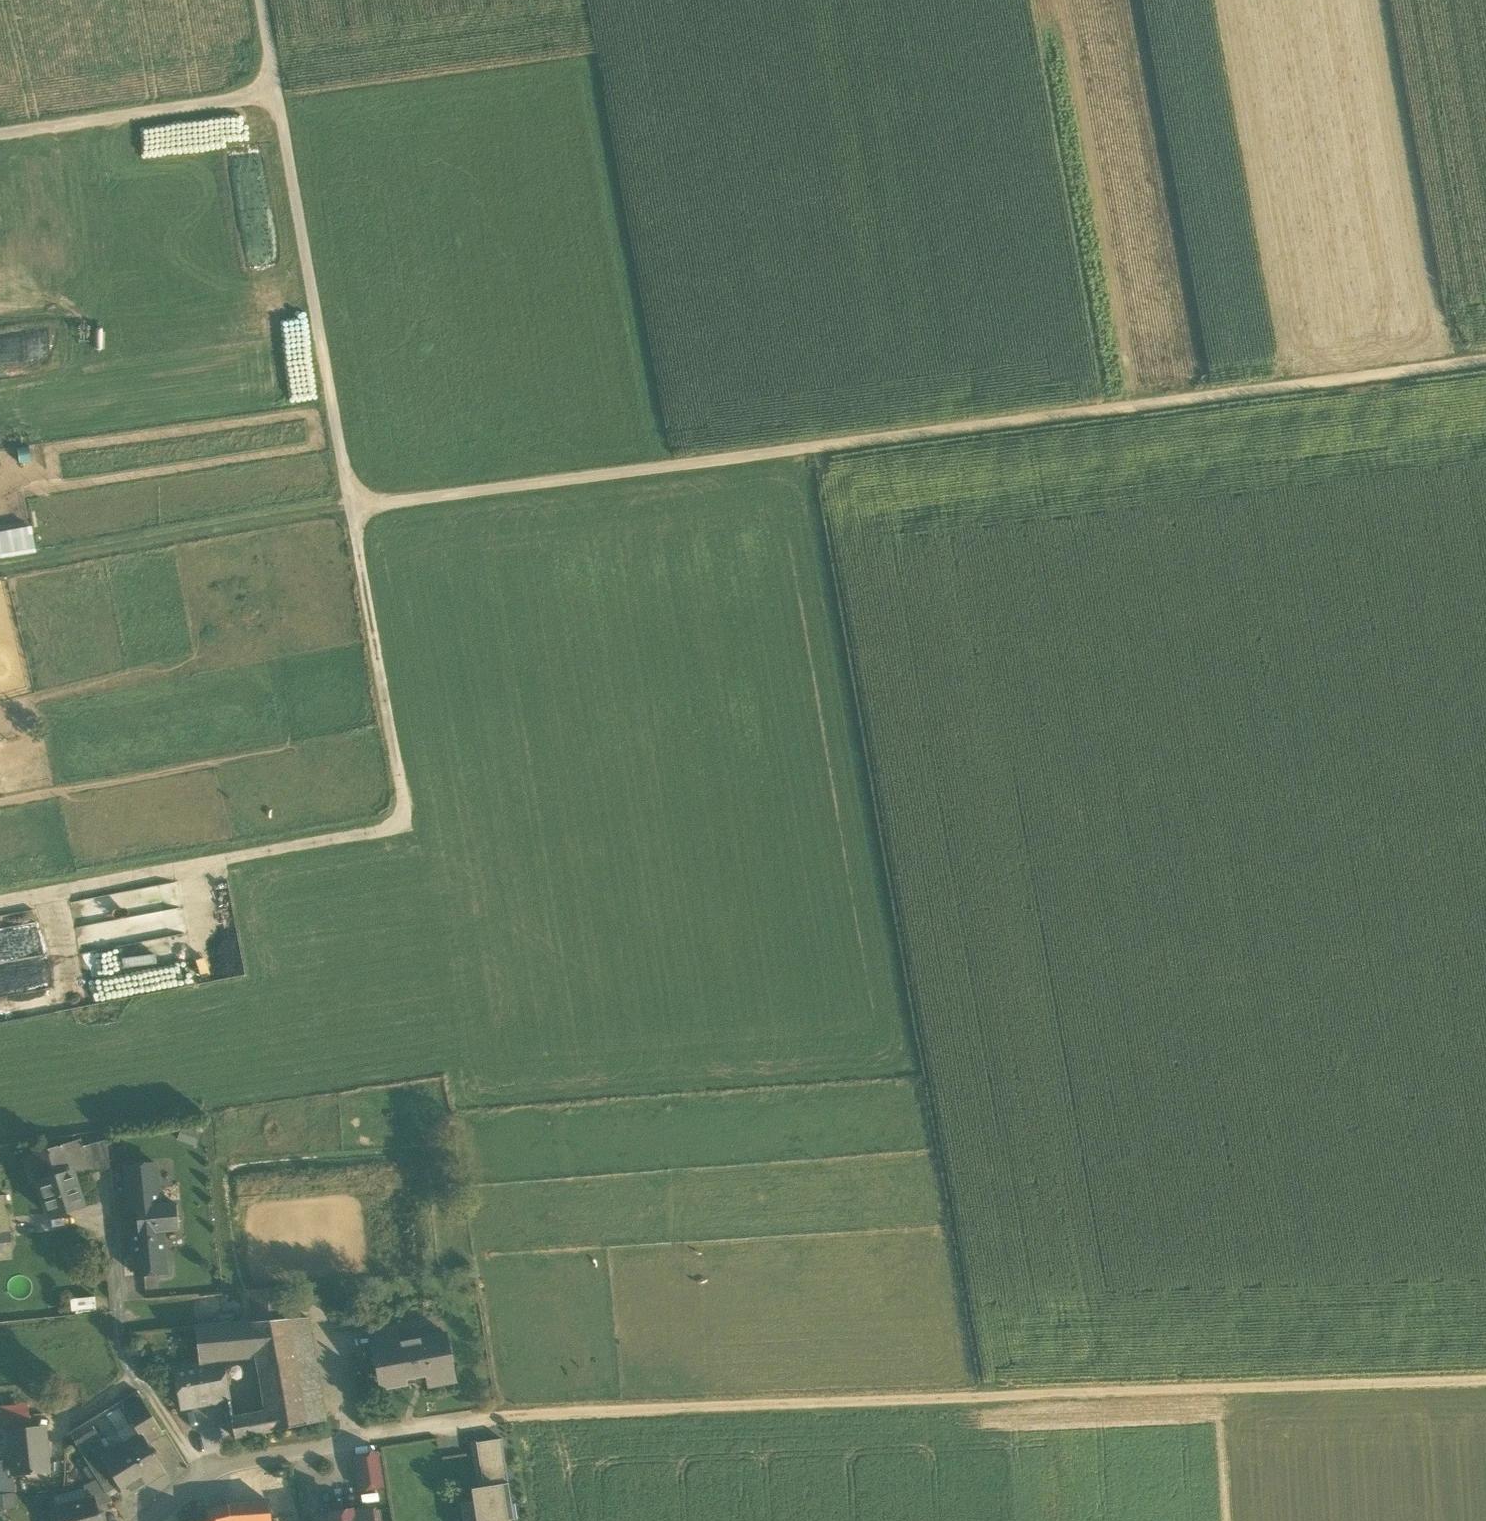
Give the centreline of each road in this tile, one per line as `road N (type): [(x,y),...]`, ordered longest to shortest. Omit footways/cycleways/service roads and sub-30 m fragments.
road 1 (track): [(1485,360),(350,507),(259,0)]
road 2 (track): [(522,1413),(1485,1380)]
road 3 (track): [(350,507),(0,567)]
road 4 (residential): [(200,1473),(231,1458),(522,1413)]
road 5 (unclassified): [(0,133),(275,92)]
road 6 (residential): [(200,1473),(119,1344),(108,1227)]

